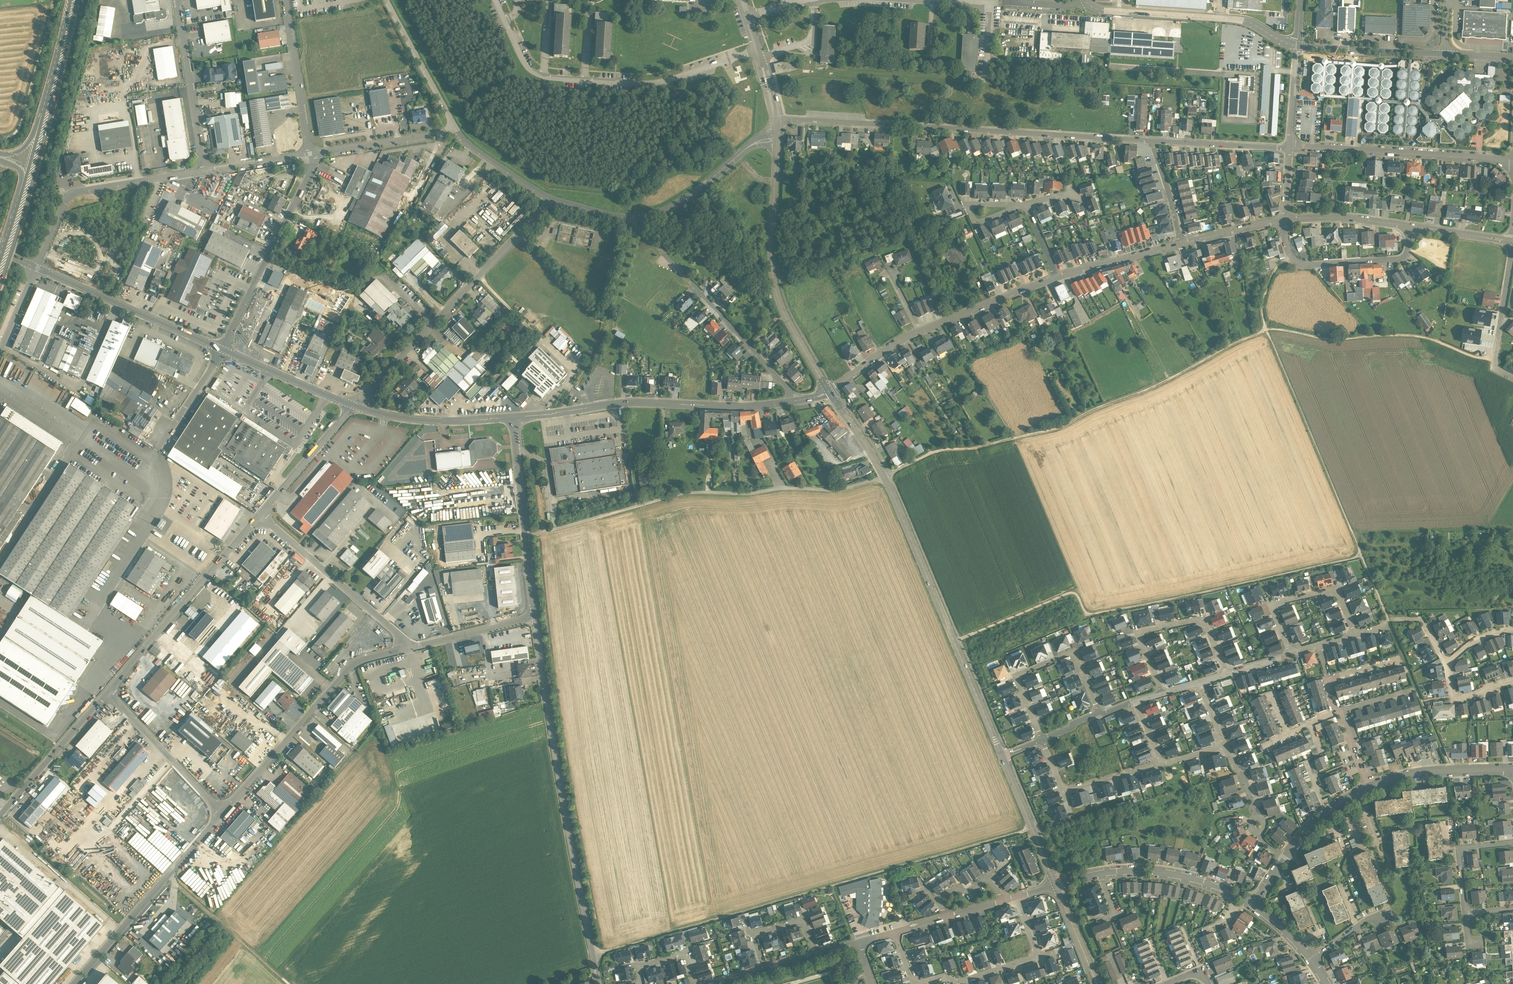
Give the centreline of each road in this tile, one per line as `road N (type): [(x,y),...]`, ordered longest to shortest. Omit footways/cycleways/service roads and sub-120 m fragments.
road 1 (track): [(1266,330),(1067,424),(942,450),(872,481),(837,490),(680,494),(526,537)]
road 2 (track): [(1450,770),(1266,330)]
road 3 (track): [(592,954),(1032,828)]
road 4 (residential): [(829,392),(884,477),(1001,756)]
road 5 (residential): [(776,120),(1153,140)]
road 6 (unclassified): [(595,965),(536,619)]
road 7 (residential): [(553,200),(353,407)]
road 8 (residential): [(795,401),(618,403),(513,417)]
road 9 (residential): [(829,392),(775,287),(777,140)]
road 10 (residential): [(1055,278),(904,338),(829,392)]
road 11 (residential): [(220,813),(351,666),(406,649)]
road 12 (unclassified): [(261,514),(109,690)]
road 13 (track): [(1495,357),(1416,337),(1331,340),(1266,330)]
road 14 (residential): [(75,983),(220,813)]
road 15 (residential): [(1289,148),(1512,159)]
road 16 (residential): [(1085,0),(1104,10),(1243,21),(1297,46)]
road 17 (unclassified): [(37,268),(68,195),(204,171)]
road 18 (residential): [(220,349),(306,179),(311,155)]
road 19 (unclassified): [(536,619),(513,417)]
road 20 (residential): [(220,349),(37,268)]
road 21 (residential): [(406,649),(402,636),(261,514)]
road 22 (residential): [(795,401),(662,252)]
road 23 (residential): [(1042,740),(1021,675),(1073,656),(1098,712)]
road 24 (residential): [(1412,226),(1399,259),(1303,265),(1290,252),(1284,219)]
road 25 (residential): [(1161,693),(1141,641),(1145,631),(1201,623),(1226,674)]
road 26 (unclassified): [(177,0),(204,171)]
road 27 (track): [(640,230),(603,340),(575,389)]
road 28 (unclassified): [(633,218),(664,211),(752,143),(777,140)]
road 29 (residential): [(220,813),(109,690)]
road 30 (unclassified): [(109,690),(0,814)]
road 31 (residential): [(513,417),(430,421),(353,407)]
road 32 (track): [(168,876),(288,983)]
road 33 (track): [(954,641),(1076,590),(1091,614)]
road 34 (track): [(1352,532),(1512,530)]
road 35 (residential): [(1289,654),(1279,602),(1336,591),(1355,635)]
road 36 (residential): [(286,0),(311,155)]
road 37 (residential): [(1160,762),(1063,790),(1042,740)]
road 38 (residential): [(1444,54),(1297,46)]
road 39 (unclassified): [(311,155),(455,129)]
road 40 (unclassified): [(387,0),(455,129)]
road 41 (residential): [(1512,769),(1425,772),(1370,787)]
road 42 (residential): [(1101,873),(1165,872),(1239,898)]
road 43 (residential): [(1512,378),(1494,364),(1512,247)]
road 44 (unclassified): [(353,407),(261,514)]
road 45 (residential): [(1001,756),(1056,885)]
road 46 (residential): [(353,407),(225,351)]
road 47 (residential): [(1153,140),(1289,148)]
road 48 (residential): [(406,649),(536,619)]
road 49 (trunk): [(72,0),(42,130)]
road 50 (residential): [(1181,244),(1055,278)]
road 51 (residential): [(1412,226),(1284,219)]
road 52 (residential): [(917,983),(945,976),(956,983),(1038,957)]
road 53 (track): [(53,0),(23,120)]
road 54 (unclassified): [(455,129),(553,200)]
road 55 (residential): [(763,970),(759,933),(804,920),(815,955)]
road 56 (residential): [(1512,843),(1457,849),(1464,914)]

